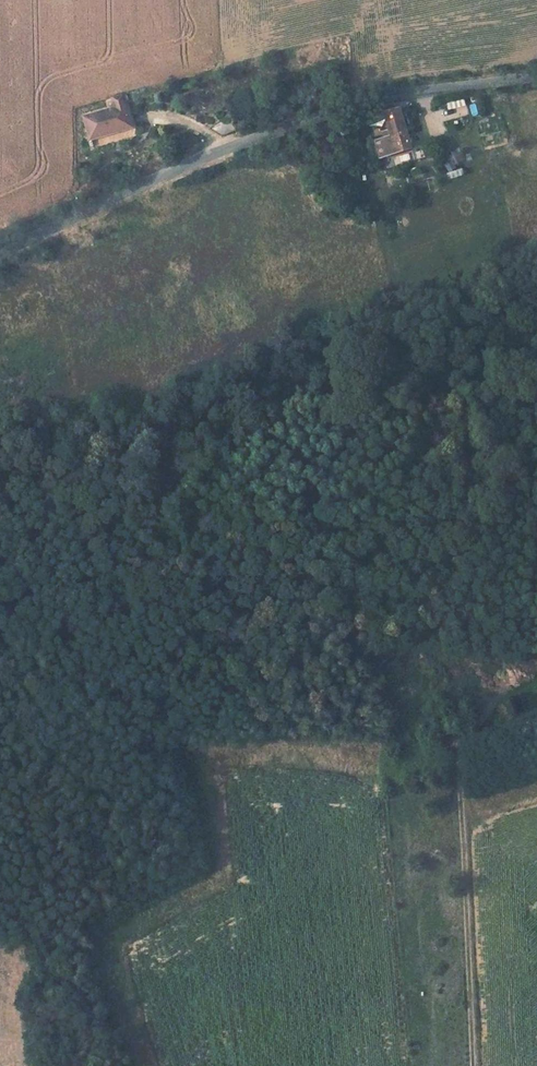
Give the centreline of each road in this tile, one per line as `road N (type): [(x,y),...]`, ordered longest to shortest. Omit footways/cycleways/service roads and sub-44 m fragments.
road 1 (track): [(0,484),(61,475),(144,437),(352,377),(458,372),(536,307)]
road 2 (residential): [(0,252),(252,141),(395,96),(536,73)]
road 3 (track): [(0,625),(6,623),(87,1065)]
road 4 (track): [(474,1065),(457,741)]
road 5 (track): [(6,623),(159,603),(220,582)]

